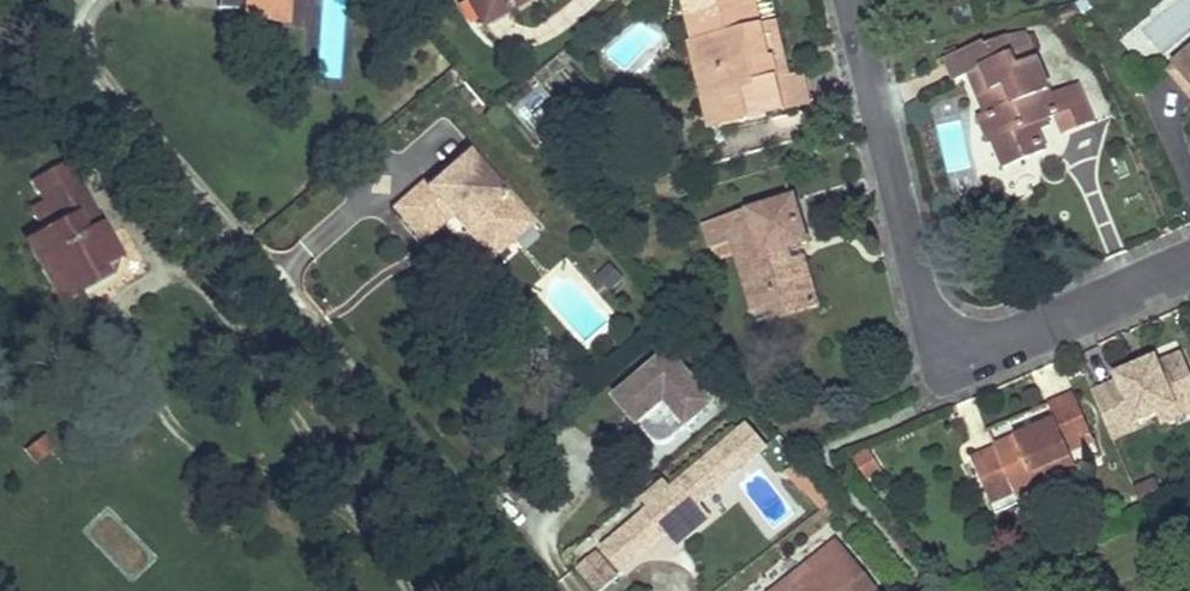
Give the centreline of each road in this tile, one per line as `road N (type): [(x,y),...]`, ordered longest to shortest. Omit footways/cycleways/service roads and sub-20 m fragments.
road 1 (residential): [(859,0),(958,364),(1189,263)]

